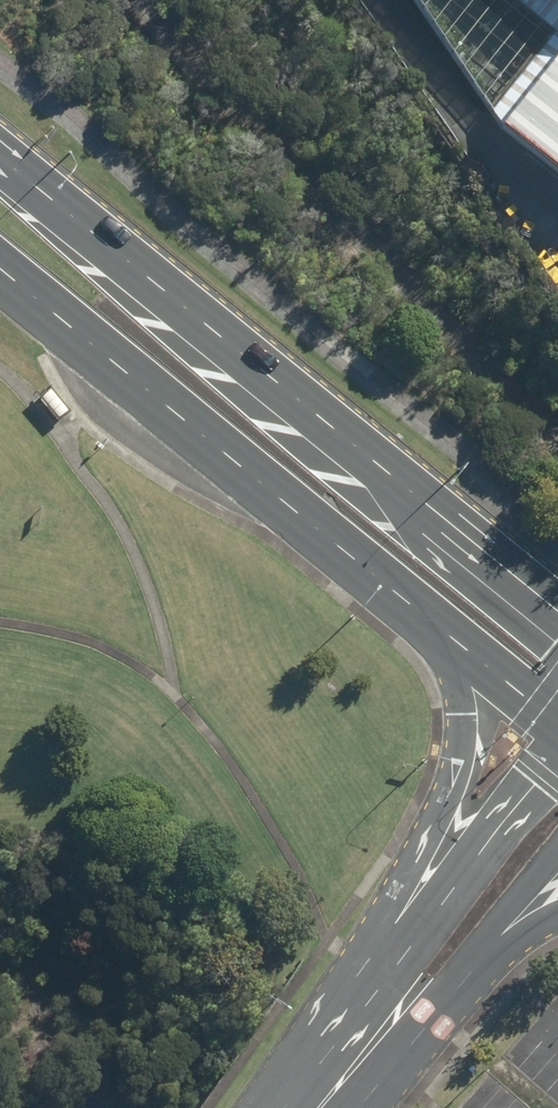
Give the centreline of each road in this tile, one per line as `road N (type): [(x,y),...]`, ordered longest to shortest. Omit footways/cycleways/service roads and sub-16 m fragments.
road 1 (primary): [(0,168),(557,621)]
road 2 (primary): [(459,651),(0,278)]
road 3 (primary): [(399,1011),(416,858),(443,805),(456,753),(459,651)]
road 4 (residential): [(399,1011),(441,904),(557,752)]
road 5 (residential): [(557,842),(481,934),(399,1011)]
road 6 (primary): [(557,917),(399,1011)]
road 7 (residential): [(399,1011),(313,1107)]
road 8 (primary): [(557,732),(459,651)]

